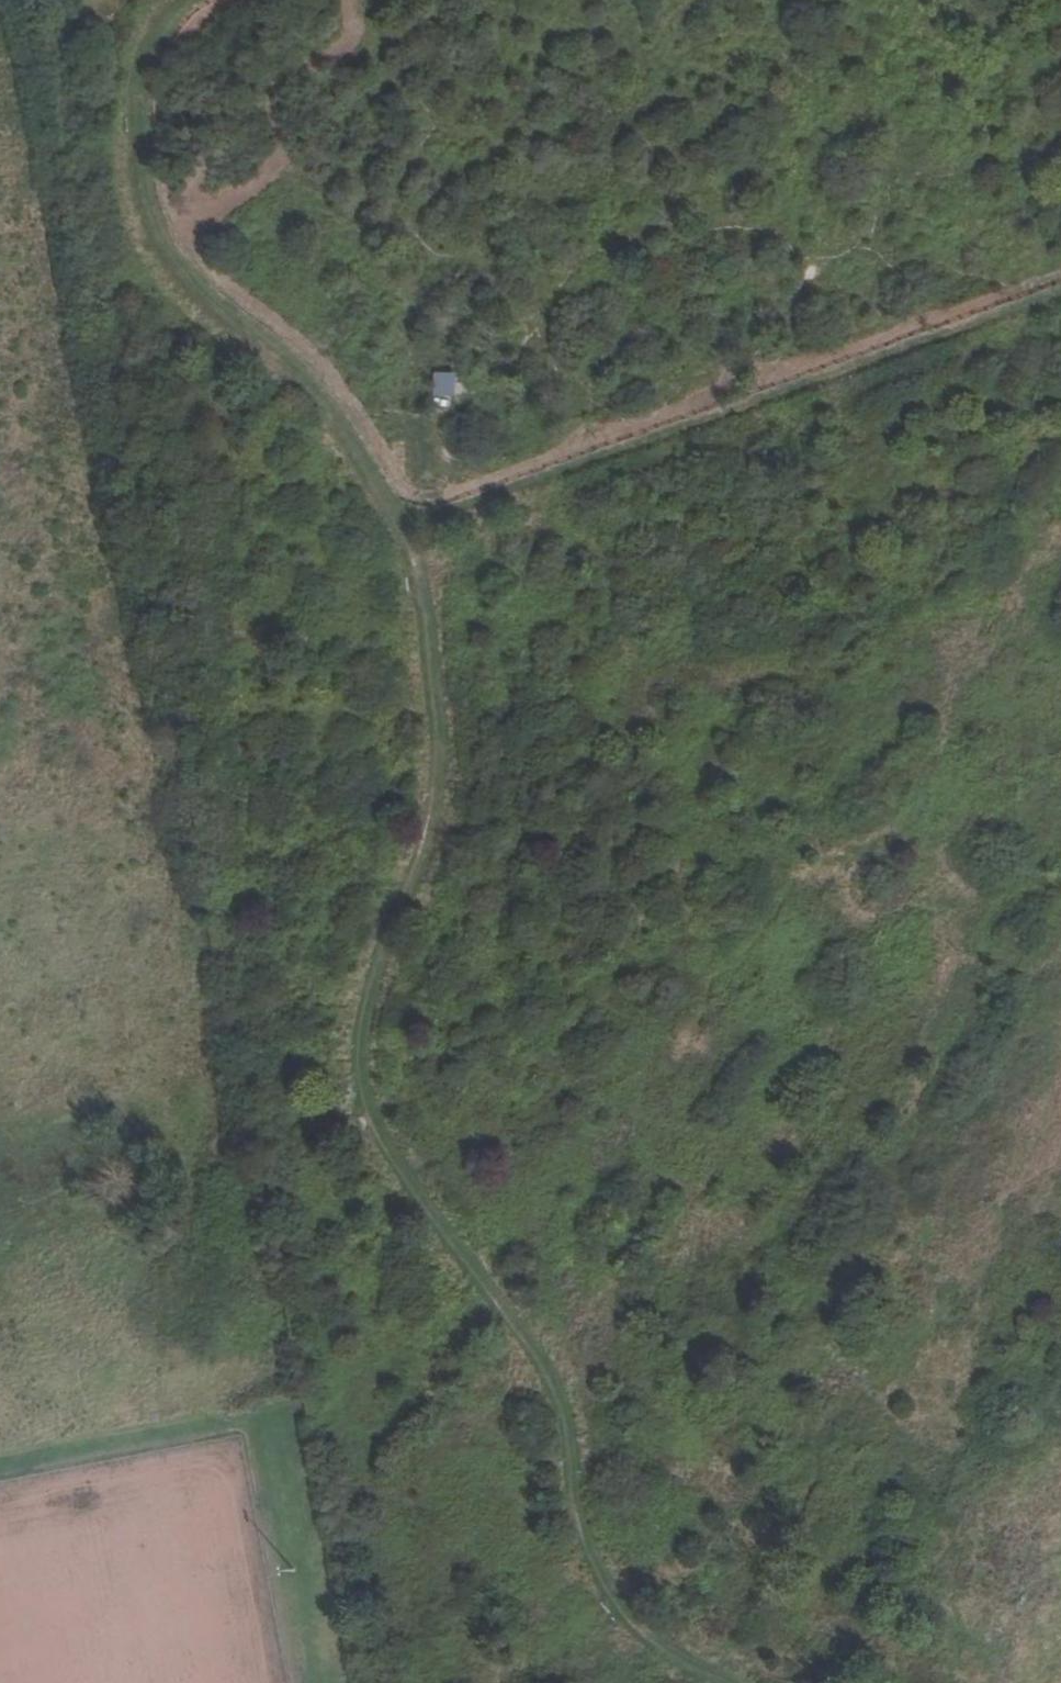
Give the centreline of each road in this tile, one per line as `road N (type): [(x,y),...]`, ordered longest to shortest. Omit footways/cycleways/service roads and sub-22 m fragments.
road 1 (track): [(168,0),(151,14),(125,78),(142,175),(170,242),(303,383),(408,520),(437,776),(415,865),(362,974),(353,1067),(370,1138),(428,1195),(471,1275),(542,1368),(567,1450),(580,1534),(612,1605),(708,1682)]

